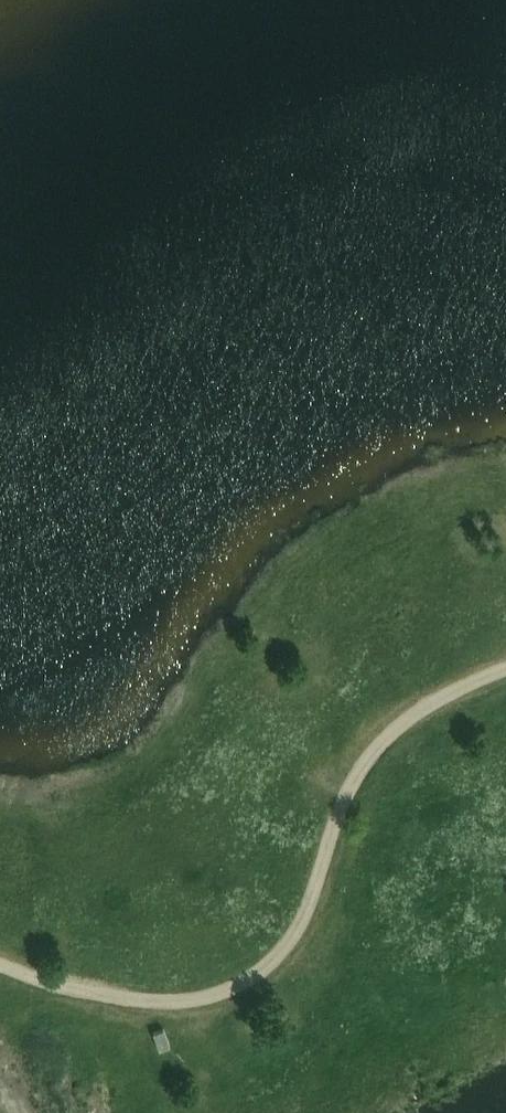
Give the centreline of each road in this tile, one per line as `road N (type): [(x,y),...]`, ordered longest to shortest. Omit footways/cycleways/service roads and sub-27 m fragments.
road 1 (residential): [(0,964),(166,1004),(201,1001),(255,974),(302,923),(344,797),(373,749),(430,703),(505,668)]

